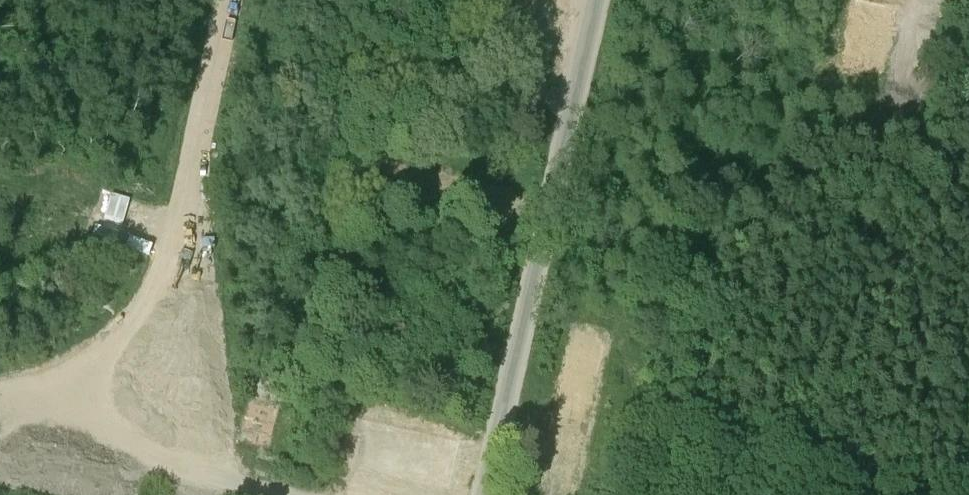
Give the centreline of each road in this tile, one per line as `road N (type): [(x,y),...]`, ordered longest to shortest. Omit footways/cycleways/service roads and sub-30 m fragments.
road 1 (track): [(230,0),(181,270),(119,362),(78,393),(0,408)]
road 2 (track): [(601,0),(488,494)]
road 3 (track): [(0,415),(285,494)]
road 4 (track): [(896,151),(928,0)]

